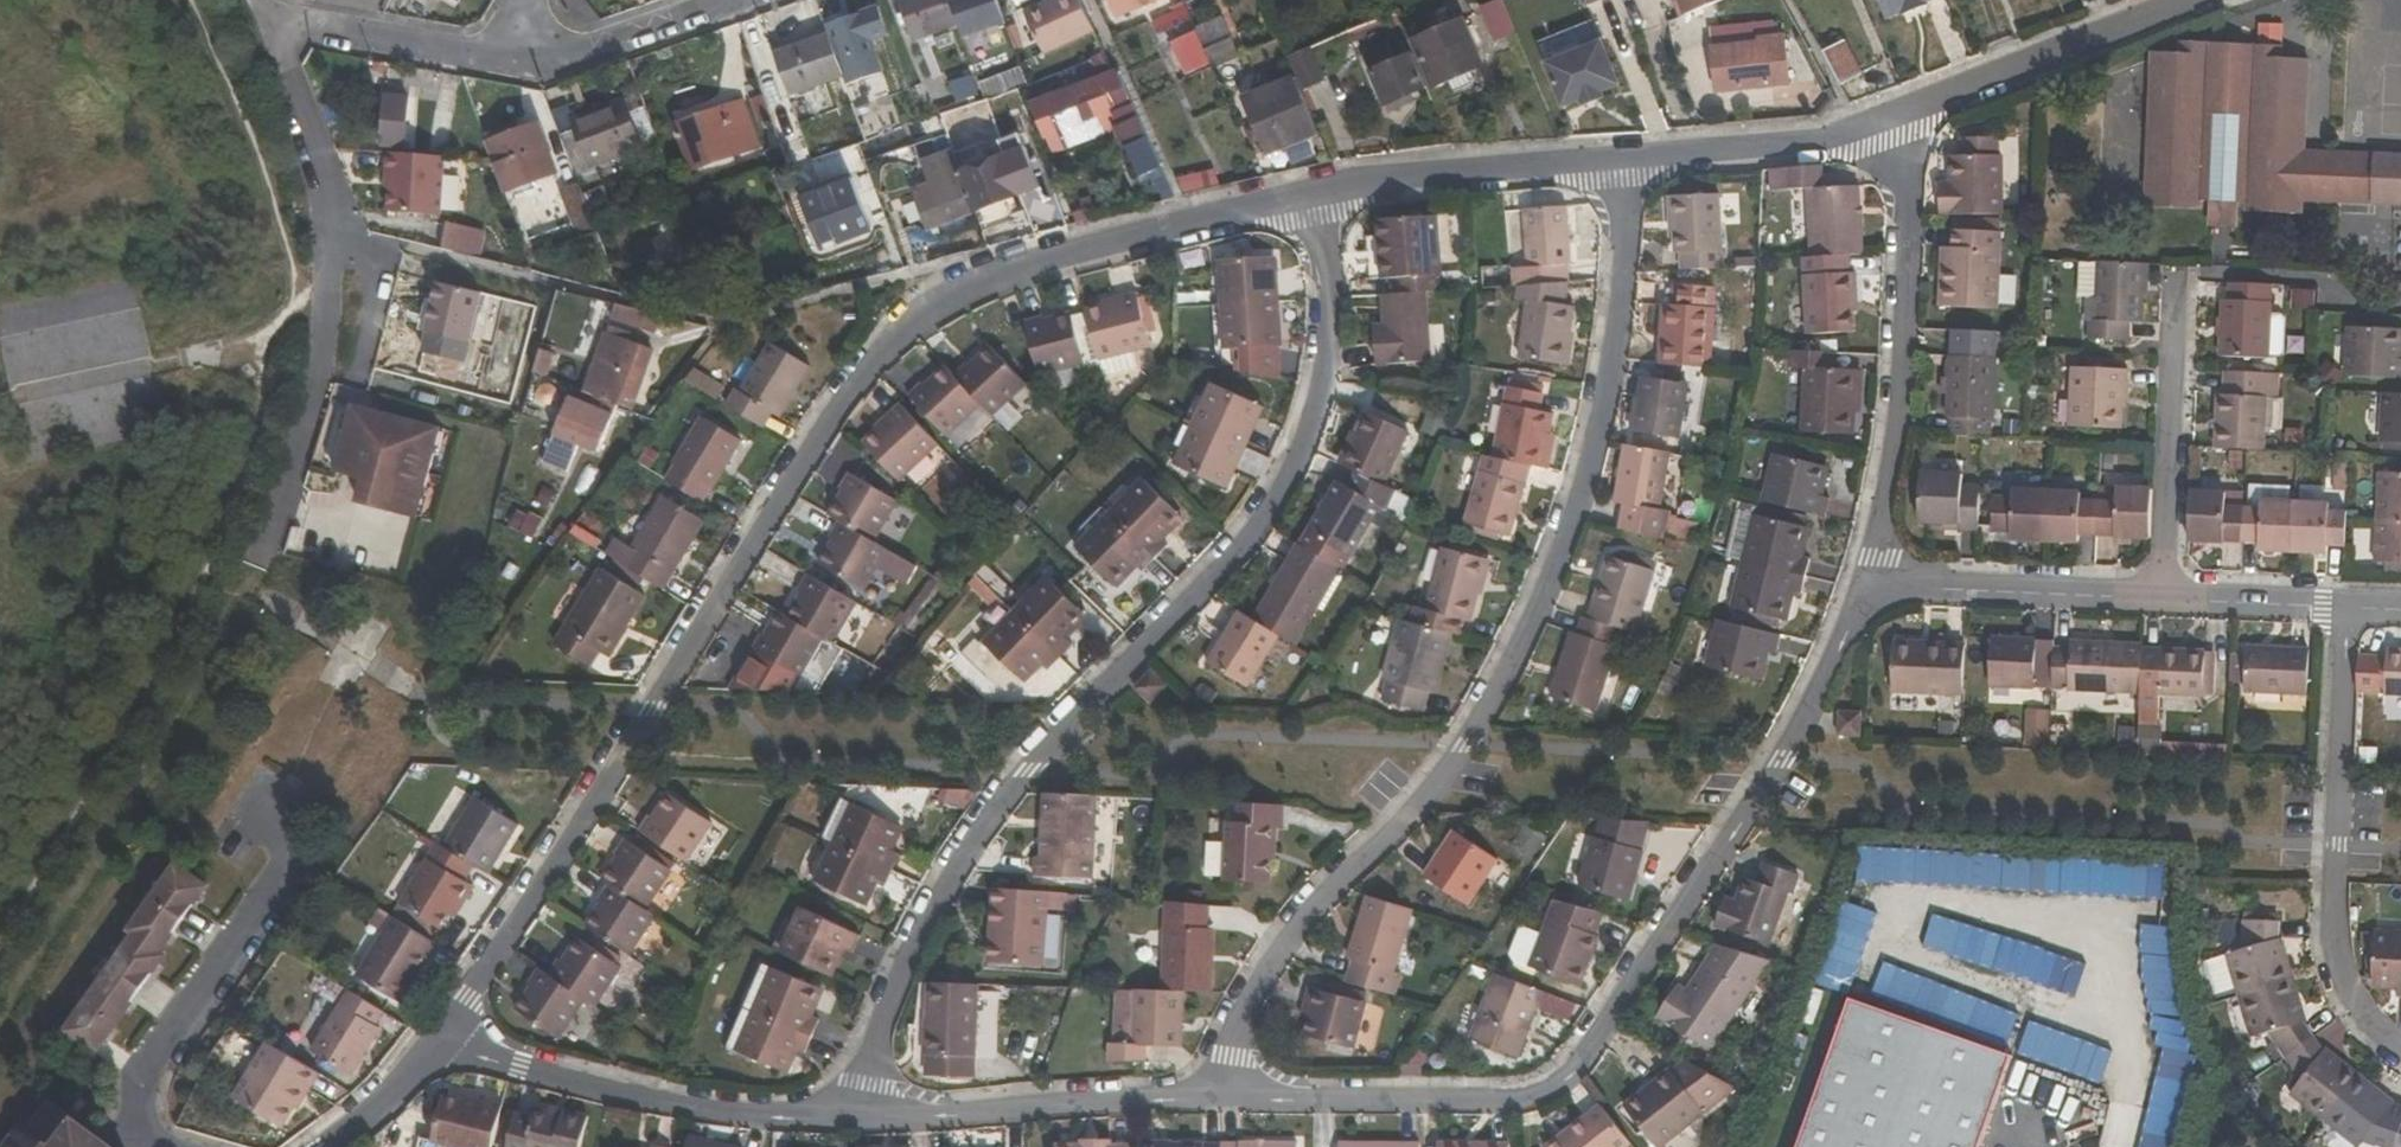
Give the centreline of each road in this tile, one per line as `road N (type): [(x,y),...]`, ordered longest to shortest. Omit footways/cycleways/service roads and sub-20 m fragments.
road 1 (residential): [(447,1042),(847,386),(940,302),(1006,272),(1326,189)]
road 2 (residential): [(860,1116),(860,1083),(904,953),(998,796),(1279,497),(1326,358),(1326,189)]
road 3 (residential): [(1226,1100),(1243,1009),(1335,884),(1407,817),(1466,745),(1553,576),(1604,412),(1625,245),(1627,157)]
road 4 (residential): [(1868,583),(1780,761),(1580,1066),(1551,1090),(1516,1098),(1226,1100)]
road 5 (residential): [(269,22),(331,187),(342,242),(323,365),(257,566)]
road 6 (residential): [(2400,1053),(2377,1041),(2331,990),(2322,902),(2340,605)]
road 7 (residential): [(1868,583),(1904,345),(1909,112)]
road 8 (residential): [(1868,583),(2340,605)]
road 9 (residential): [(860,1116),(742,1117),(447,1042)]
road 10 (residential): [(251,817),(280,839),(286,858),(139,1076),(140,1115),(162,1146)]
road 11 (residential): [(1226,1100),(860,1116)]
road 12 (residential): [(1326,189),(1627,157)]
road 13 (residential): [(1909,112),(2186,0)]
road 14 (residential): [(1627,157),(1827,141),(1909,112)]
road 15 (residential): [(502,54),(269,22)]
road 16 (residential): [(724,0),(541,63),(502,54)]
road 17 (residential): [(328,1146),(447,1042)]

